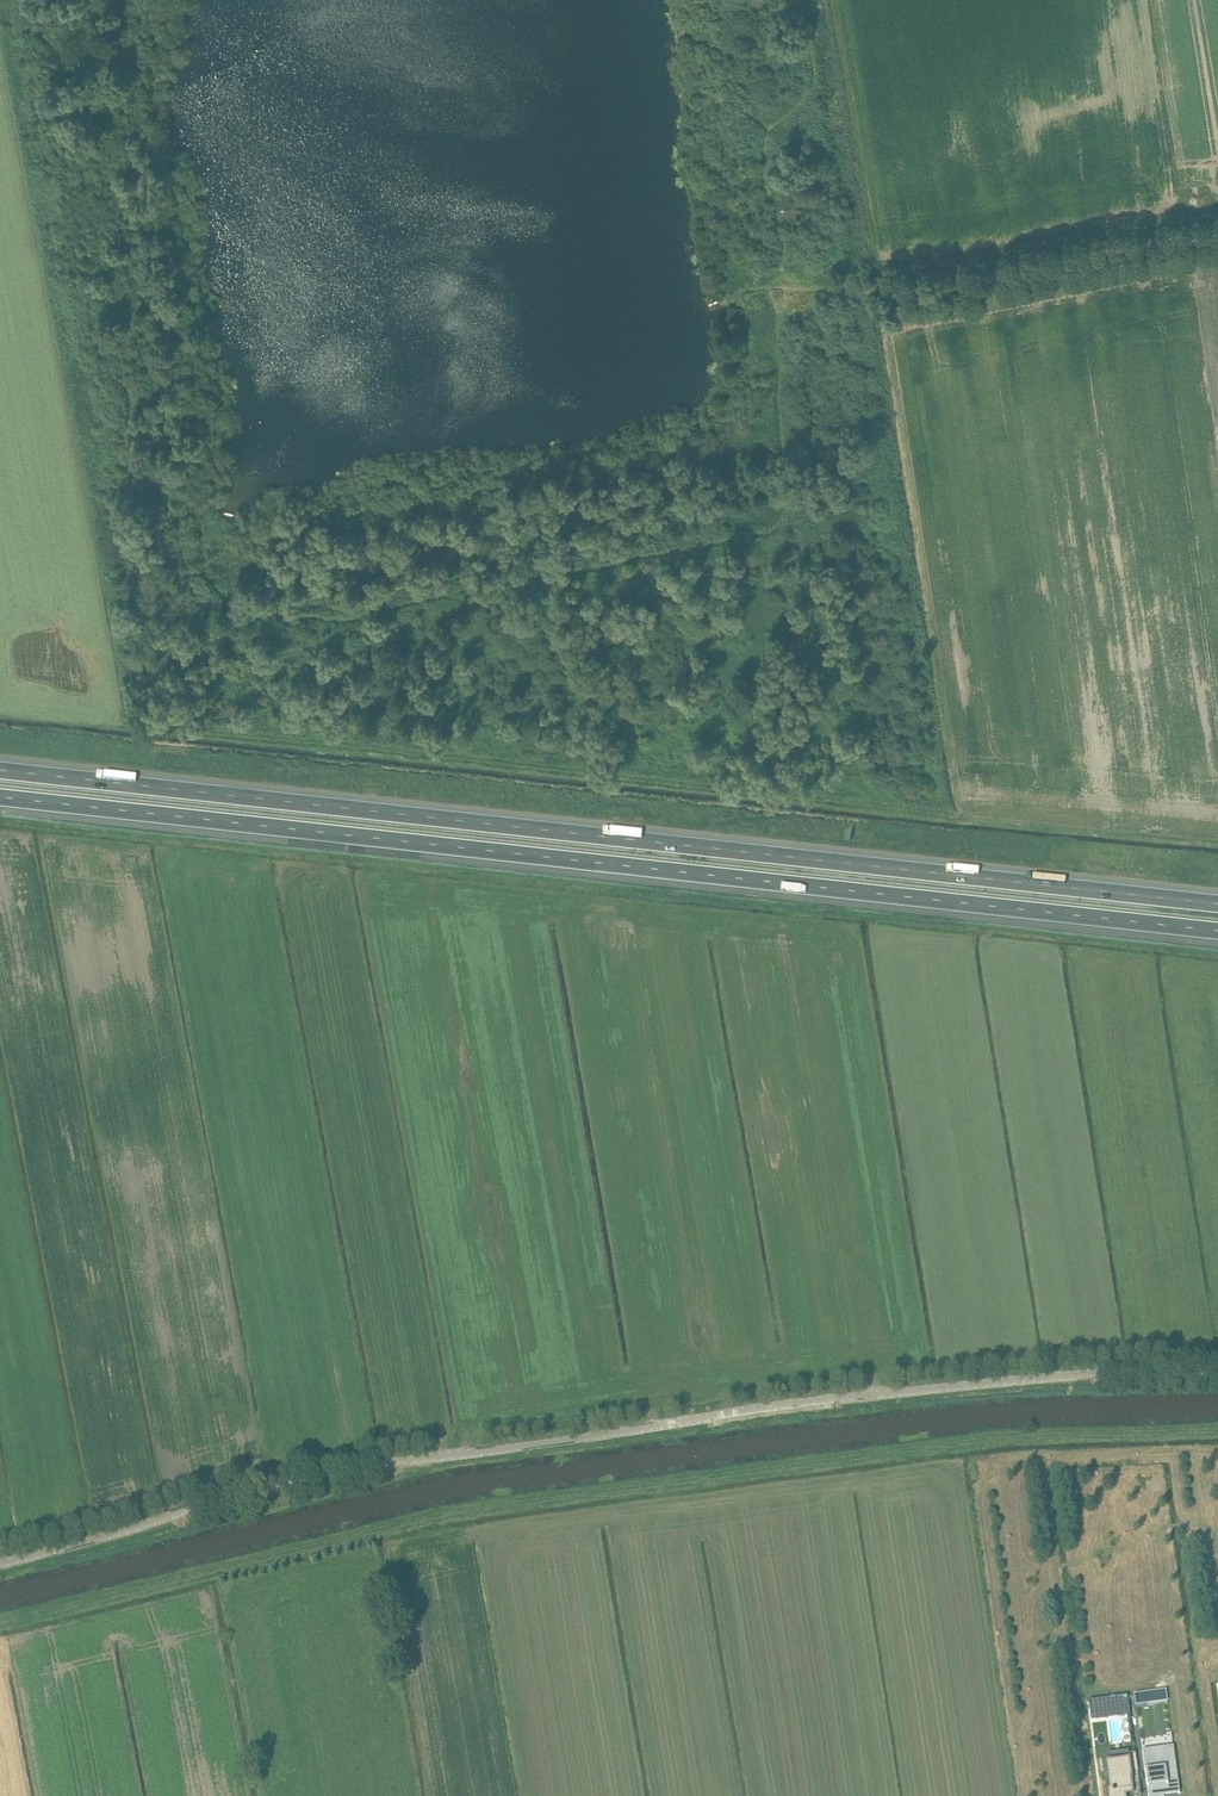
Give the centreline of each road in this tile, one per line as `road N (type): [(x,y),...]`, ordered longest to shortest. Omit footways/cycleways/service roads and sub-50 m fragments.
road 1 (unclassified): [(0,1558),(352,1467),(816,1400),(1217,1363)]
road 2 (motorway): [(0,797),(1217,930)]
road 3 (motorway): [(1217,903),(0,770)]
road 4 (unclassified): [(862,294),(1217,234)]

